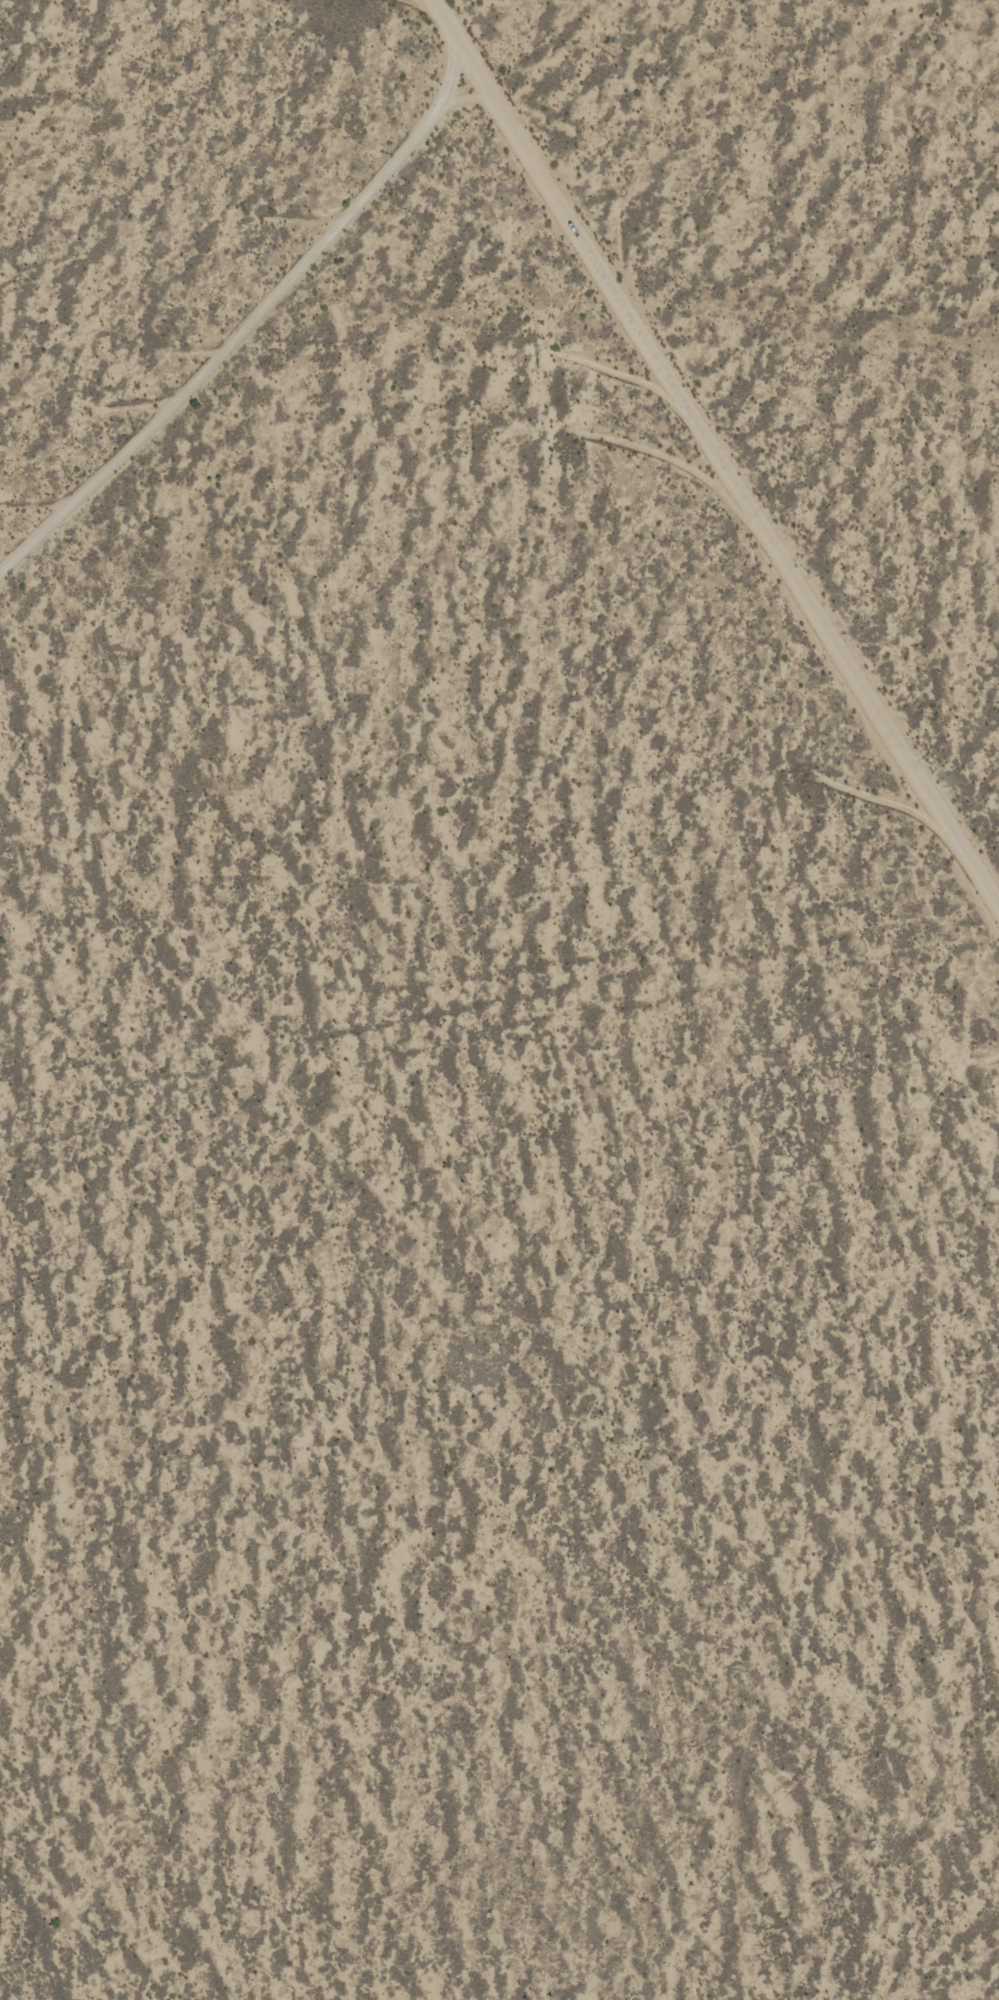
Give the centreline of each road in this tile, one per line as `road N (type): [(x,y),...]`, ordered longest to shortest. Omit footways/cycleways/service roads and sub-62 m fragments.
road 1 (track): [(998,917),(507,140),(478,130)]
road 2 (track): [(0,574),(443,145),(478,130)]
road 3 (track): [(478,130),(473,80),(423,0)]

